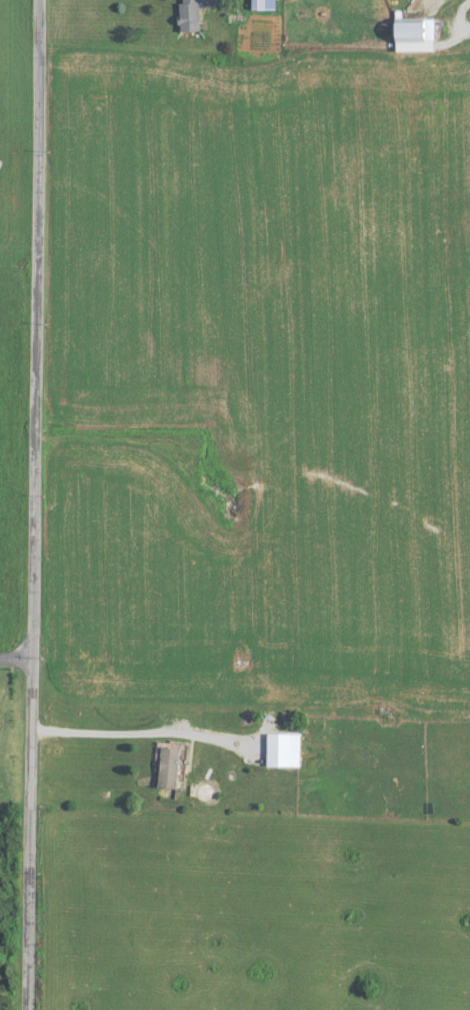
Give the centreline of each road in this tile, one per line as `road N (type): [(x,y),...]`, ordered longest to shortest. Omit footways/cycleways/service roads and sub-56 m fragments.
road 1 (residential): [(30,1009),(37,0)]

